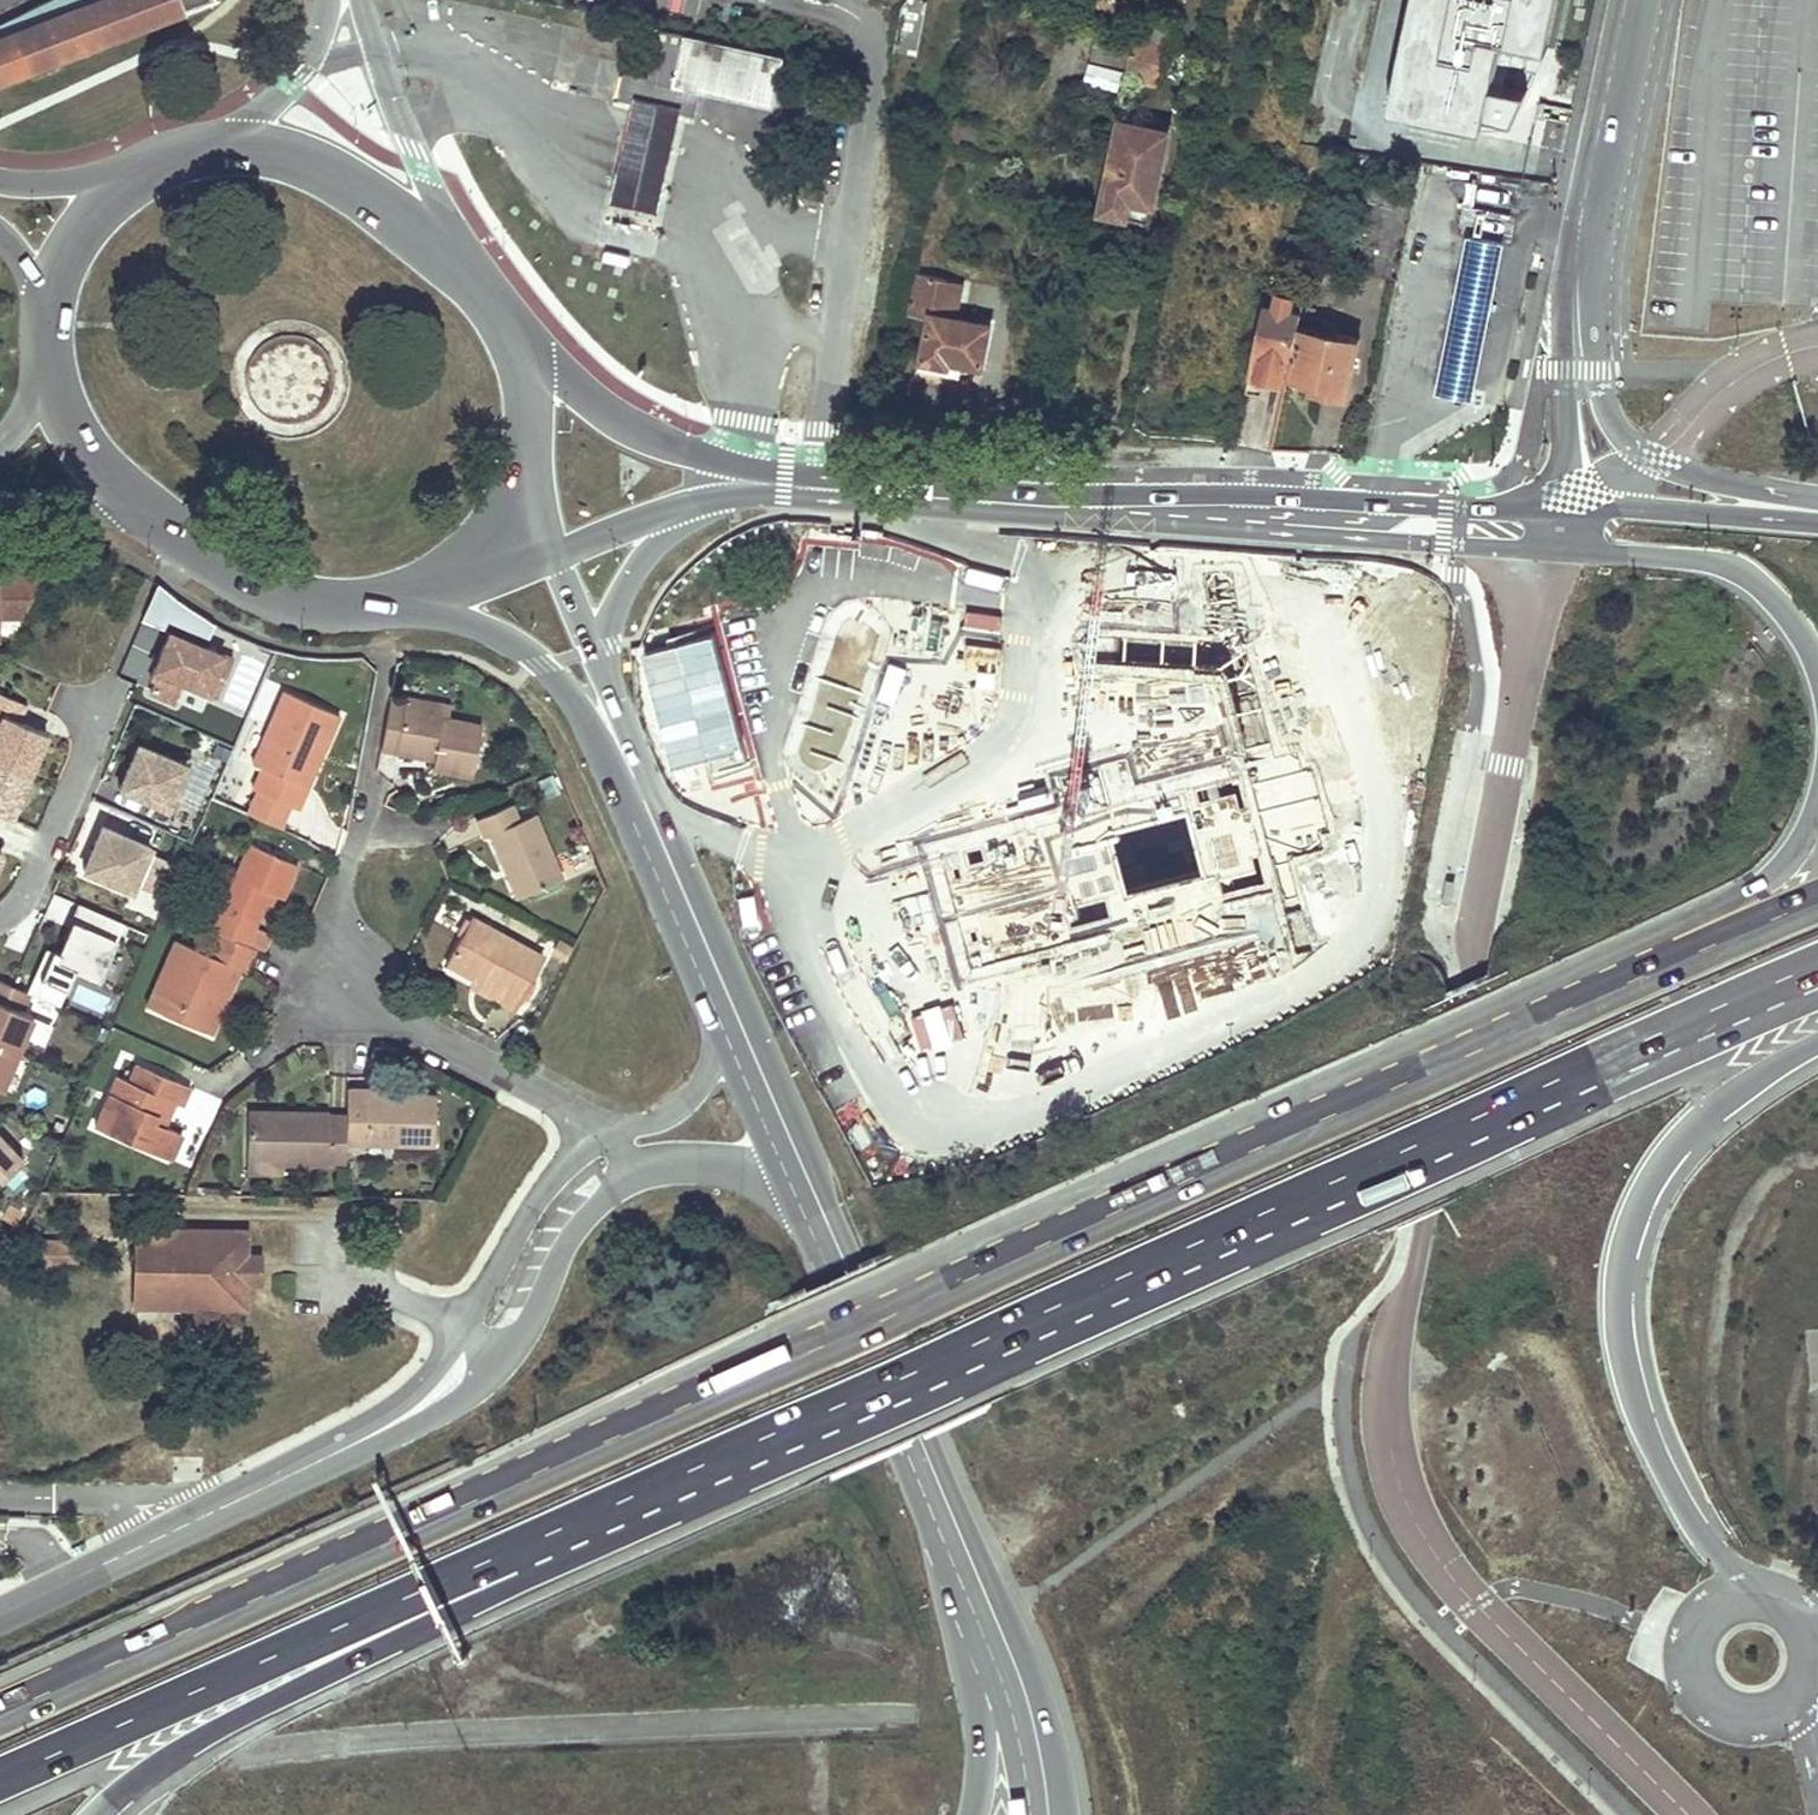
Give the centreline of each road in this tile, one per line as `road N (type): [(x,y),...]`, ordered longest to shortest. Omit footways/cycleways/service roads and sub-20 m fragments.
road 1 (trunk): [(1607,991),(0,1709)]
road 2 (motorway): [(558,1526),(1817,969)]
road 3 (secondary): [(1068,1814),(1026,1656),(612,690)]
road 4 (secondary): [(1486,496),(820,466),(696,451),(635,432),(520,348)]
road 5 (motorway): [(1762,1595),(1717,1557),(1636,1404),(1622,1360),(1620,1260),(1671,1154),(1730,1102),(1817,1043)]
road 6 (trunk): [(0,1775),(558,1526)]
road 7 (secondary): [(348,596),(462,621),(507,640),(549,675),(612,765),(709,988)]
road 8 (motorway): [(101,1814),(167,1760),(251,1709),(478,1604),(558,1526)]
road 9 (secondary): [(699,505),(801,496),(1240,527)]
road 10 (unclassified): [(611,1135),(581,1150),(536,1201),(441,1363),(322,1461)]
road 11 (unclassified): [(322,1461),(447,1408),(494,1374),(580,1222),(633,1169)]
road 12 (residential): [(1817,496),(1700,475),(1626,443),(1600,388),(1584,283)]
road 13 (trunk): [(1523,547),(1670,556),(1746,573),(1790,616),(1817,671)]
road 14 (secondary): [(923,1490),(1020,1746),(1030,1814)]
road 15 (residential): [(1240,527),(1262,507),(1506,517),(1543,515),(1567,502)]
road 16 (motorway): [(923,1490),(980,1722),(973,1814)]
road 17 (secondary): [(792,1191),(923,1490)]
road 18 (residential): [(611,1135),(346,986)]
road 19 (trunk): [(1817,809),(1767,885),(1683,922),(1607,991)]
road 20 (secondary): [(1240,527),(1523,547)]
road 21 (residential): [(1585,237),(1530,442),(1486,496)]
road 22 (secondary): [(1762,1595),(1720,1603),(1703,1617),(1689,1654),(1691,1674),(1713,1707),(1751,1720),(1772,1718),(1805,1693)]
road 23 (residential): [(118,685),(29,891),(0,919)]
road 24 (secondary): [(1817,525),(1567,502)]
road 25 (secondary): [(443,242),(340,171),(301,154),(225,142)]
road 26 (residential): [(1585,237),(1589,174),(1627,0)]
road 27 (residential): [(346,986),(340,901),(353,846),(445,823)]
road 28 (trunk): [(1817,901),(1607,991)]
road 29 (secondary): [(147,509),(245,573),(285,589),(348,596)]
road 30 (residential): [(1567,502),(1566,371),(1584,283)]
road 31 (secondary): [(709,988),(792,1191)]
road 32 (secondary): [(612,690),(606,656),(615,607),(663,531),(699,505)]
road 33 (unclassified): [(709,988),(712,1047),(697,1089),(660,1119),(611,1135)]
road 34 (unclassified): [(0,1614),(173,1532)]
road 35 (unclassified): [(443,242),(381,67)]
road 36 (residential): [(173,1532),(146,1507),(110,1498),(0,1498)]
road 37 (secondary): [(47,377),(85,448),(147,509)]
road 38 (unclassified): [(173,1532),(322,1461)]
road 39 (unclassified): [(633,1169),(704,1162),(763,1175),(792,1191)]
road 40 (secondary): [(123,176),(68,240),(47,309)]
road 41 (secondary): [(553,553),(699,505)]
road 42 (secondary): [(612,690),(553,553)]
road 43 (tertiary): [(0,506),(147,509)]
road 44 (secondary): [(523,488),(531,410),(520,348)]
road 45 (secondary): [(520,348),(476,276),(443,242)]
road 46 (secondary): [(348,596),(409,586),(468,560)]
road 47 (secondary): [(123,176),(0,179)]

